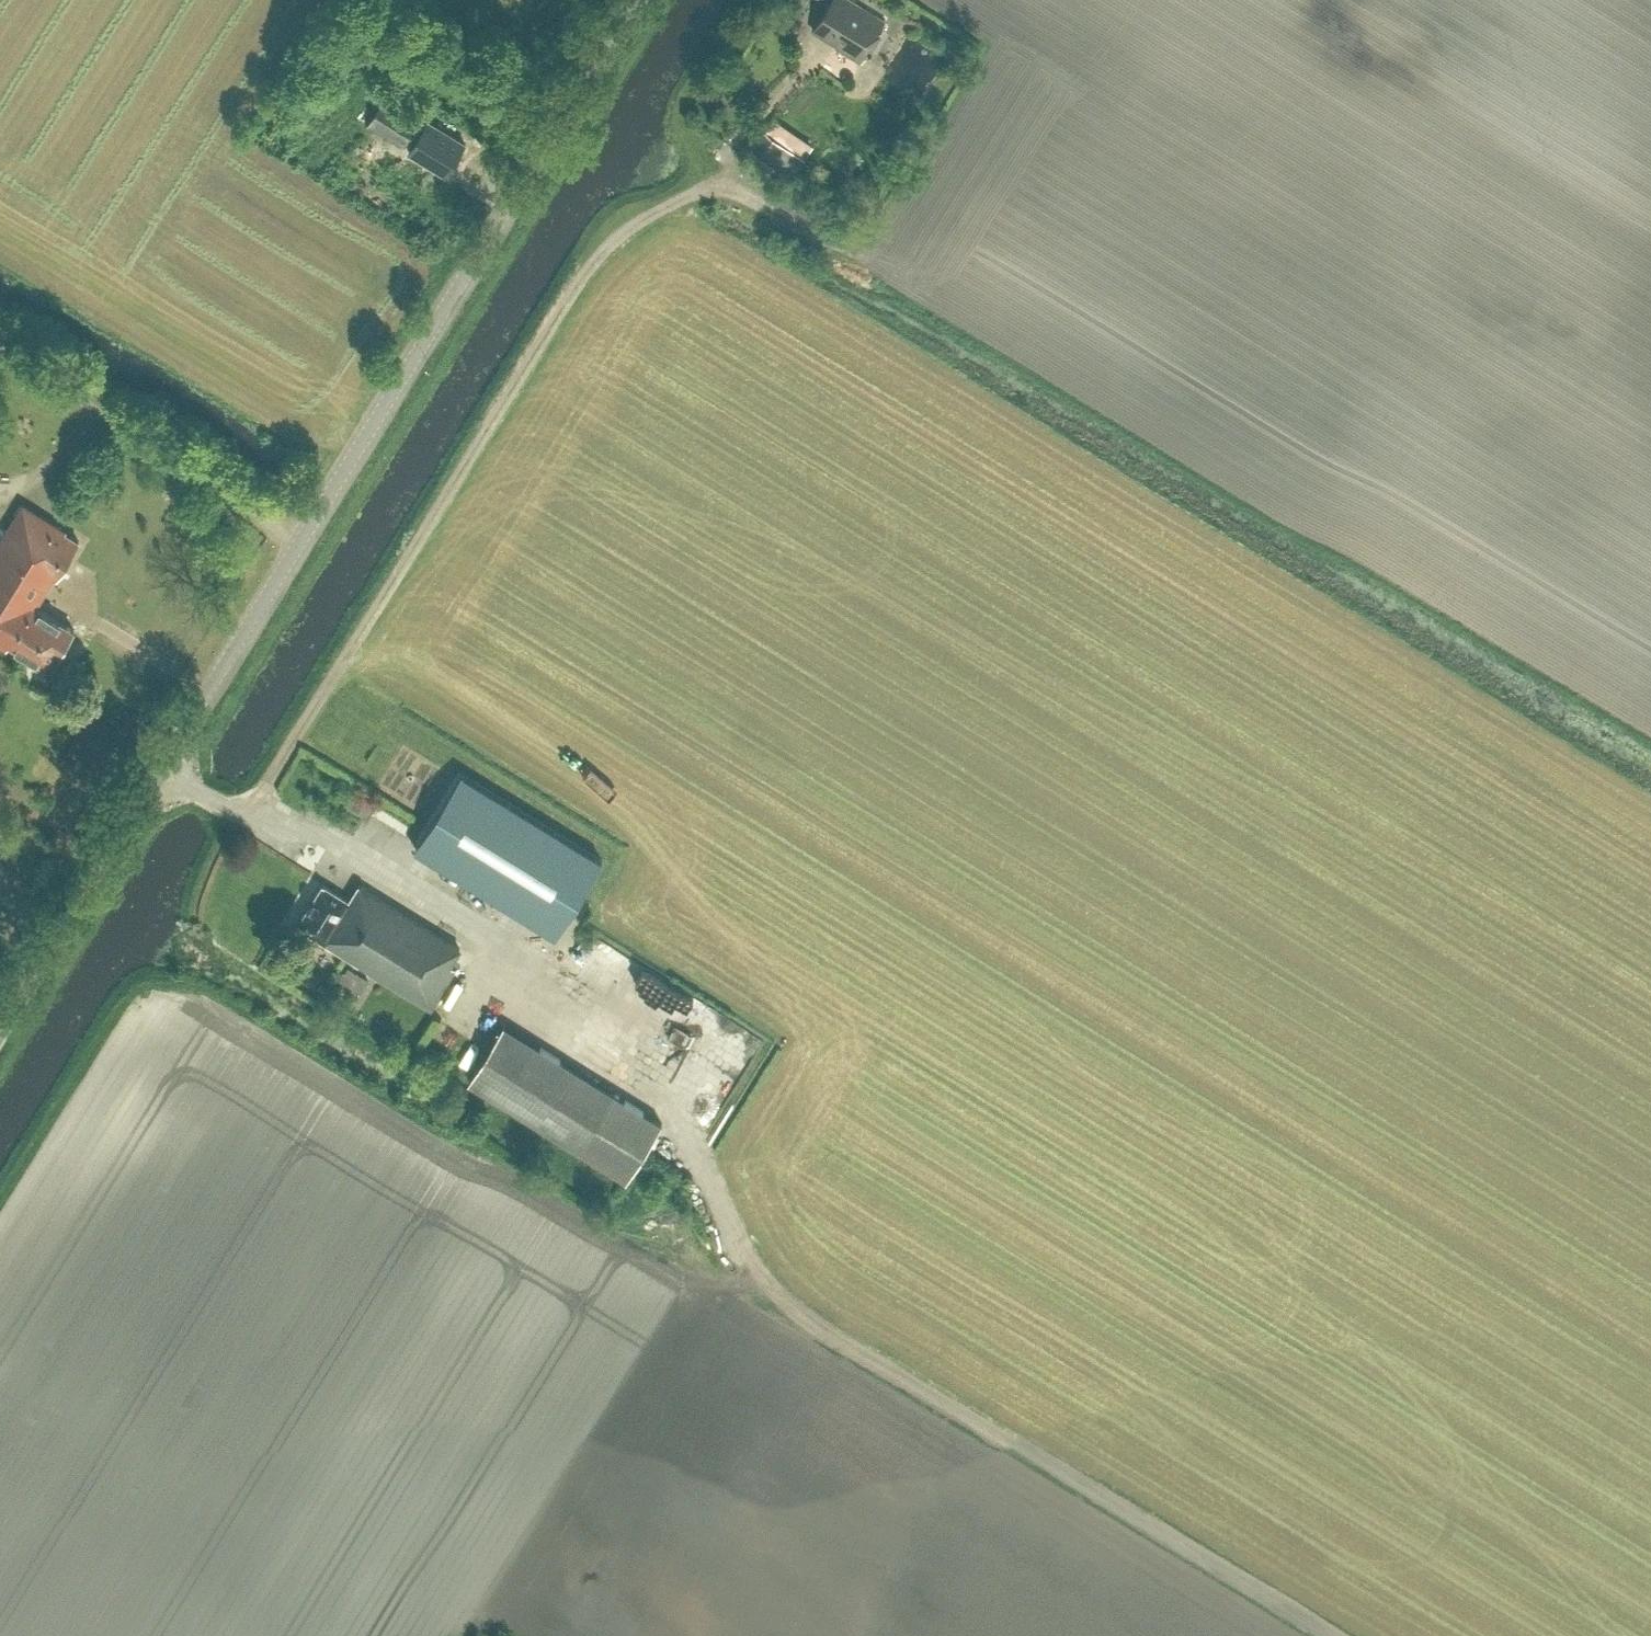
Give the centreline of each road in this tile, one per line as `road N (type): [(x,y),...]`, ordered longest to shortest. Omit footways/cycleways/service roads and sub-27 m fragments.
road 1 (tertiary): [(0,1024),(635,0)]
road 2 (track): [(1325,1635),(760,1287),(683,1119),(595,1027)]

